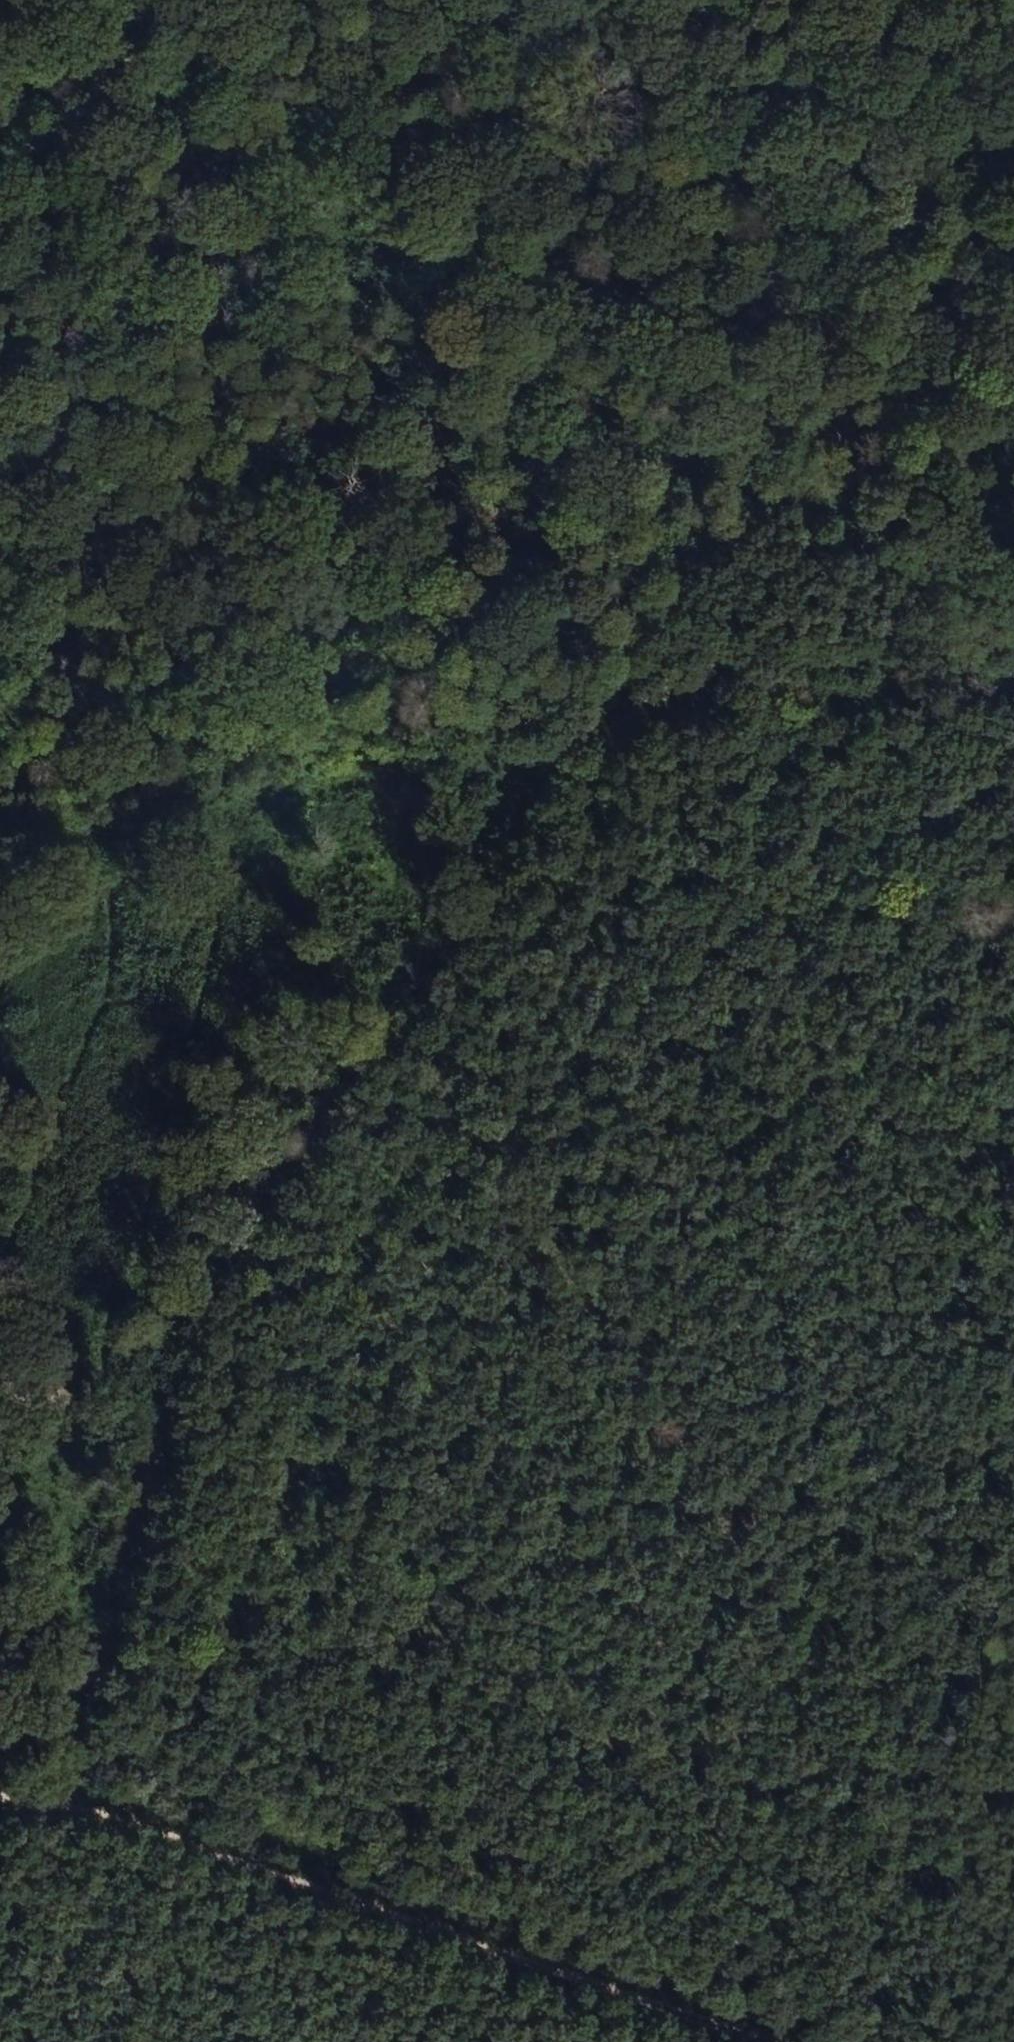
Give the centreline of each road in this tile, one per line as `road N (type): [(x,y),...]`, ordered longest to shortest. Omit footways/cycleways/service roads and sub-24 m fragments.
road 1 (track): [(0,1786),(32,1782),(792,2041)]

